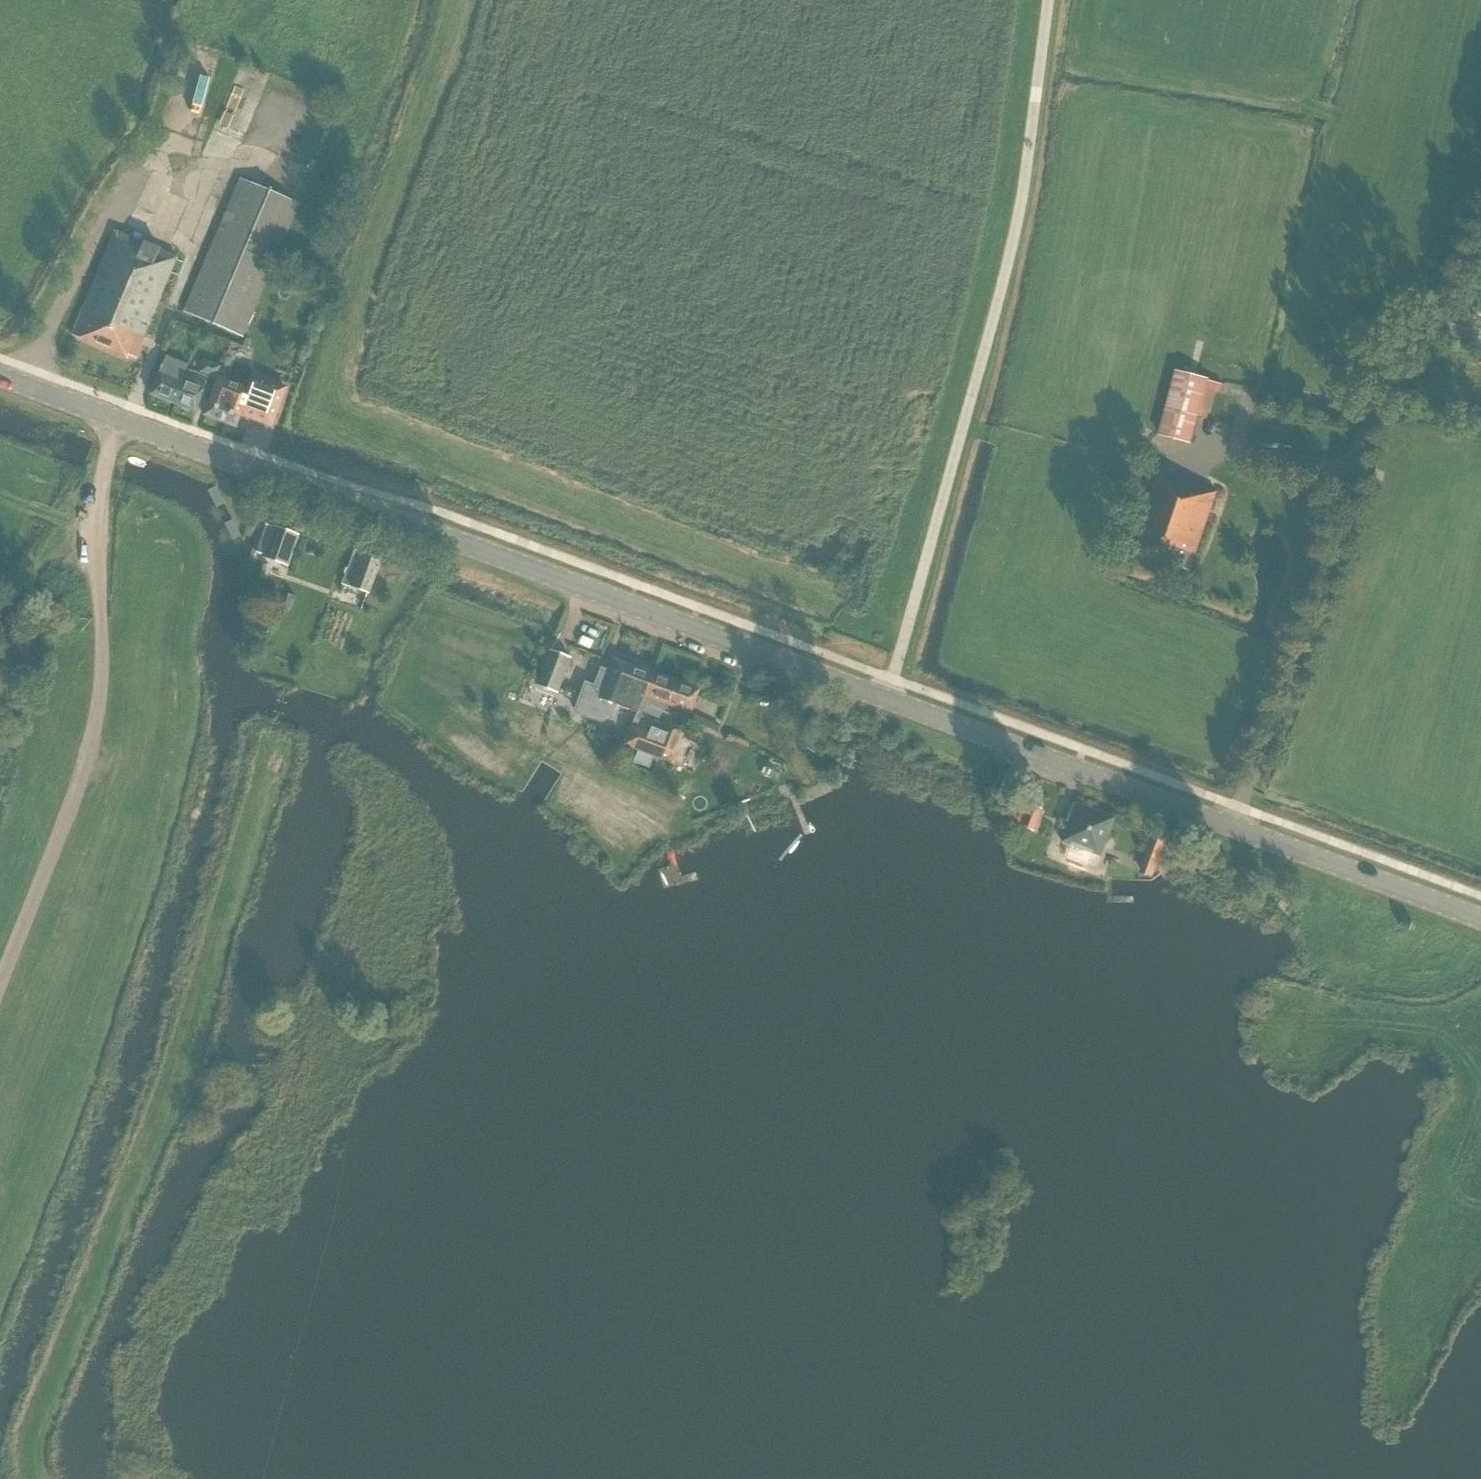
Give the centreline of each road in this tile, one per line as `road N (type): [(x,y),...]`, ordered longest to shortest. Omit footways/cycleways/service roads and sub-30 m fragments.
road 1 (tertiary): [(888,699),(0,377)]
road 2 (unclassified): [(888,699),(1013,252),(1051,0)]
road 3 (tertiary): [(1480,917),(888,699)]
road 4 (track): [(0,974),(96,721),(104,666),(100,473)]

